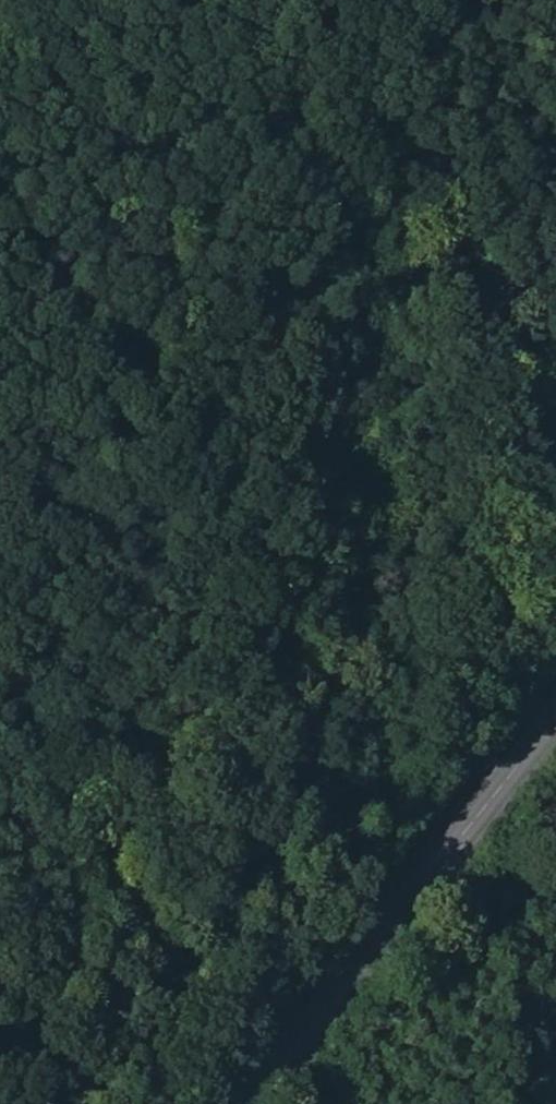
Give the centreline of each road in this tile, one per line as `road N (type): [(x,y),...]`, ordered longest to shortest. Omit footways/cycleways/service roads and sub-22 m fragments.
road 1 (secondary): [(250,1103),(555,707)]

